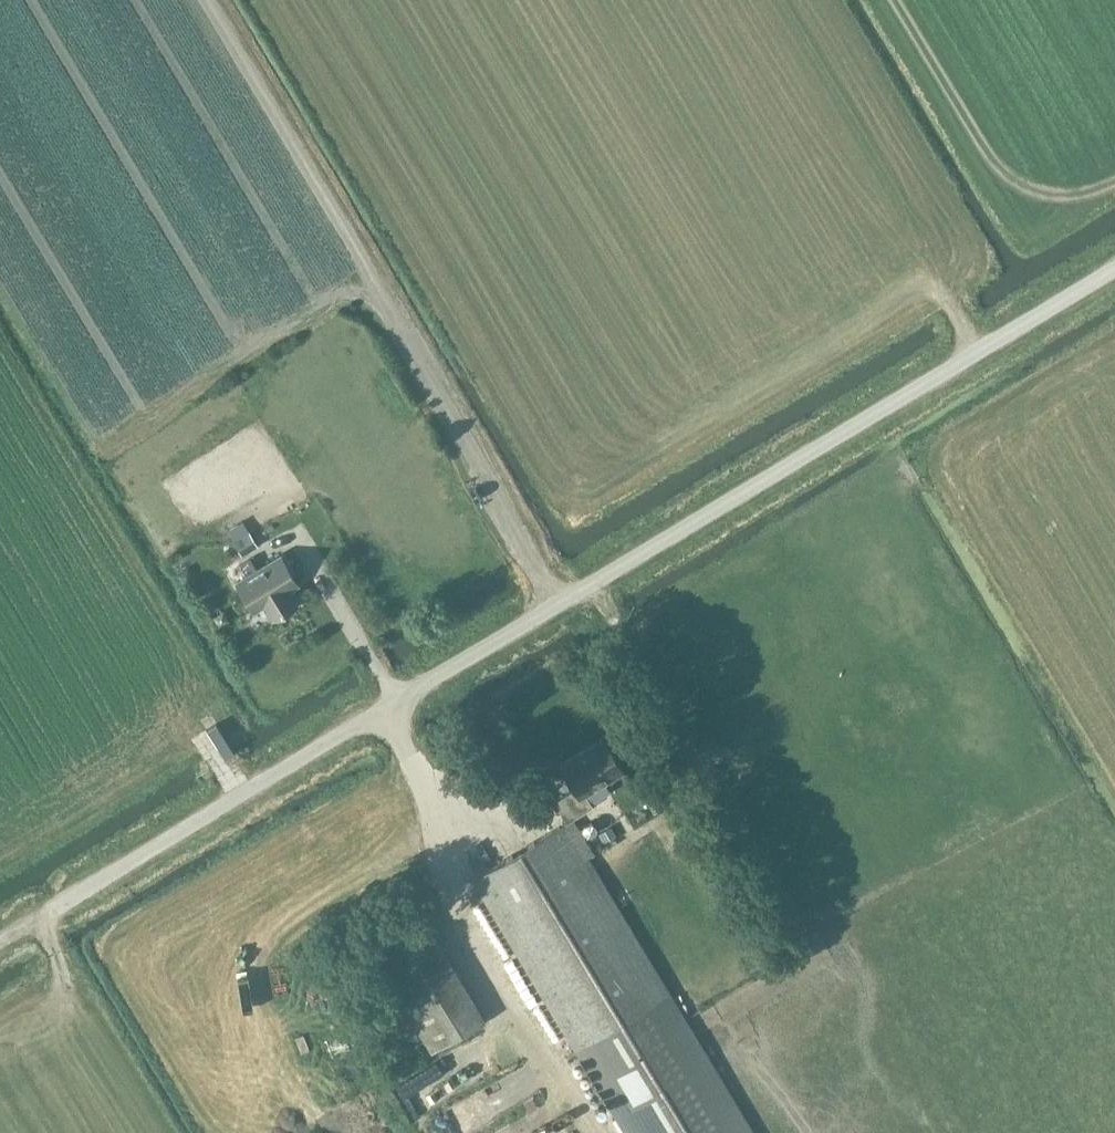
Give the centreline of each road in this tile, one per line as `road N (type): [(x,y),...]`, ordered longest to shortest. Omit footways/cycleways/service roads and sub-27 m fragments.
road 1 (unclassified): [(82,892),(1114,265)]
road 2 (track): [(207,0),(491,473),(557,602)]

